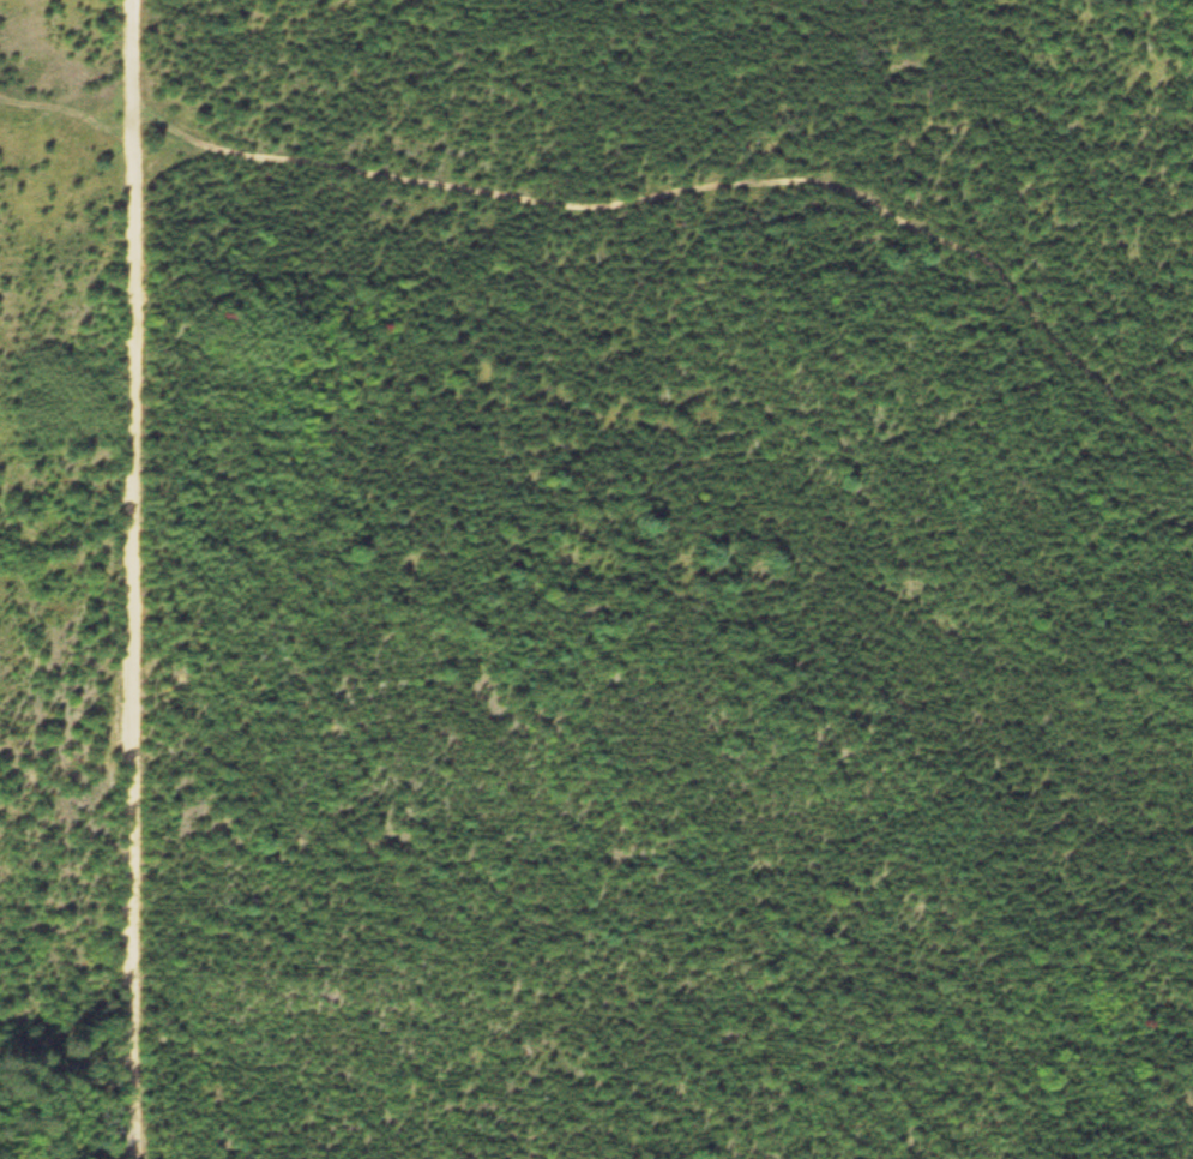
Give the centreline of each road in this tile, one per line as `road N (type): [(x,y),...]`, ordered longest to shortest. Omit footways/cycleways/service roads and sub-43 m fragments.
road 1 (track): [(138,95),(279,164),(590,204),(777,181),(873,205),(995,260),(1127,400),(1192,442)]
road 2 (residential): [(137,1158),(138,0)]
road 3 (track): [(138,139),(0,94)]

